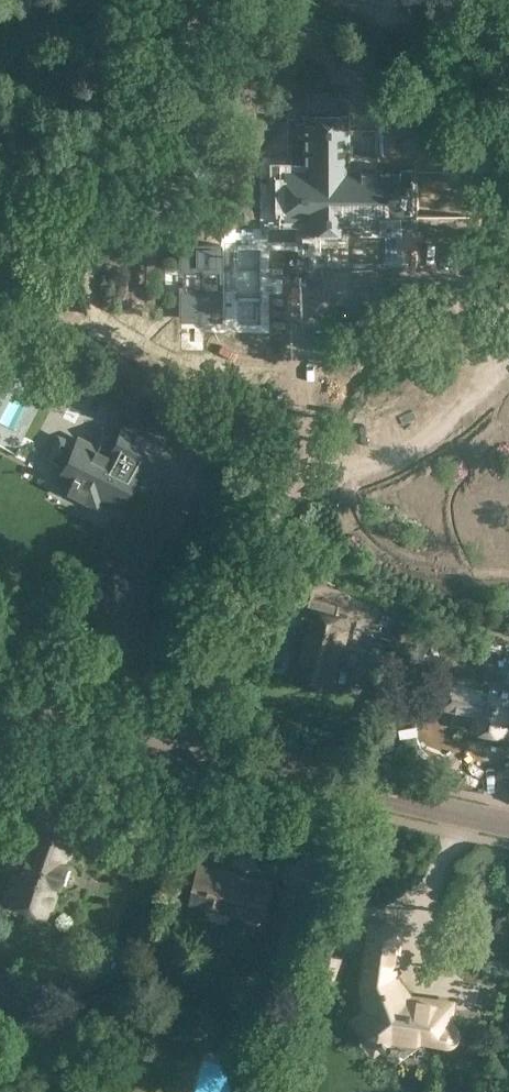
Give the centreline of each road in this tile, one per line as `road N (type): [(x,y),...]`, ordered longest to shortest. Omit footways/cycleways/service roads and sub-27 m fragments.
road 1 (secondary): [(508,823),(235,763),(0,696)]

